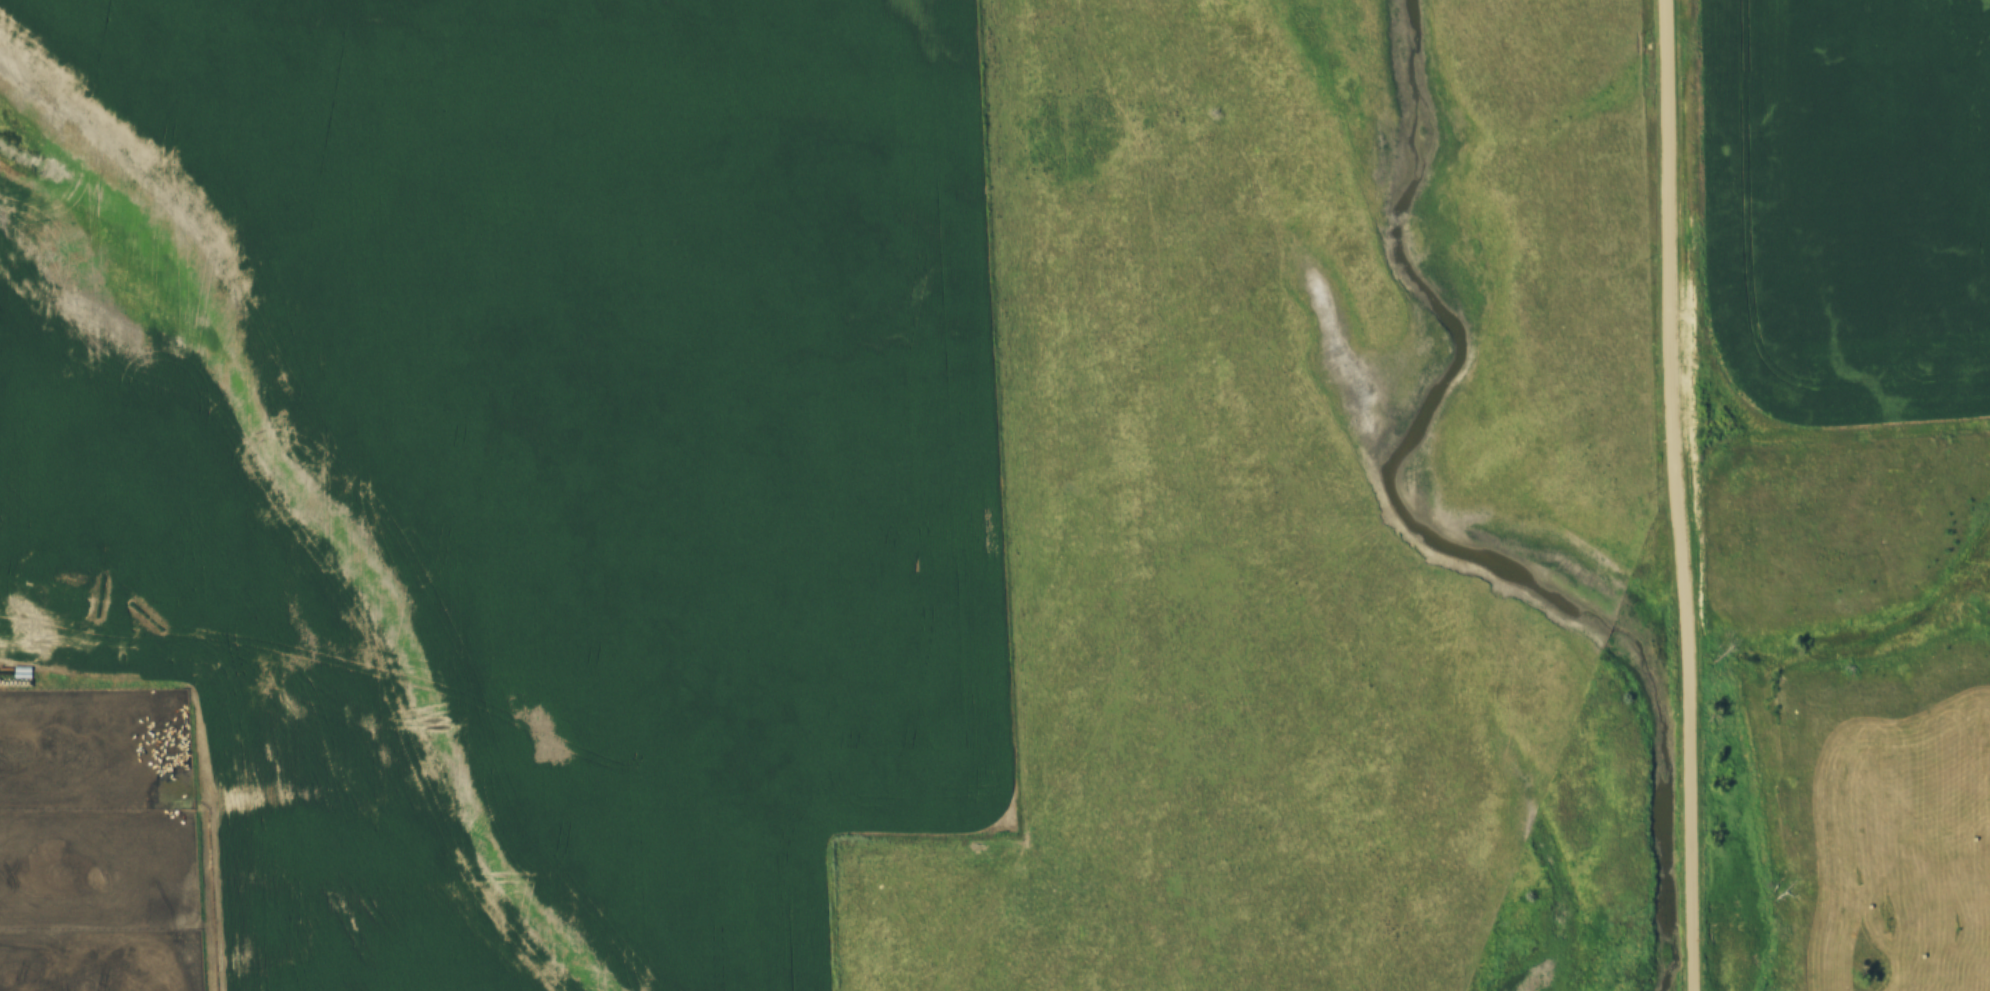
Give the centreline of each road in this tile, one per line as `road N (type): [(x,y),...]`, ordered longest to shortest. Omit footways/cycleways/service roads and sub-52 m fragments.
road 1 (residential): [(1693,990),(1664,0)]

